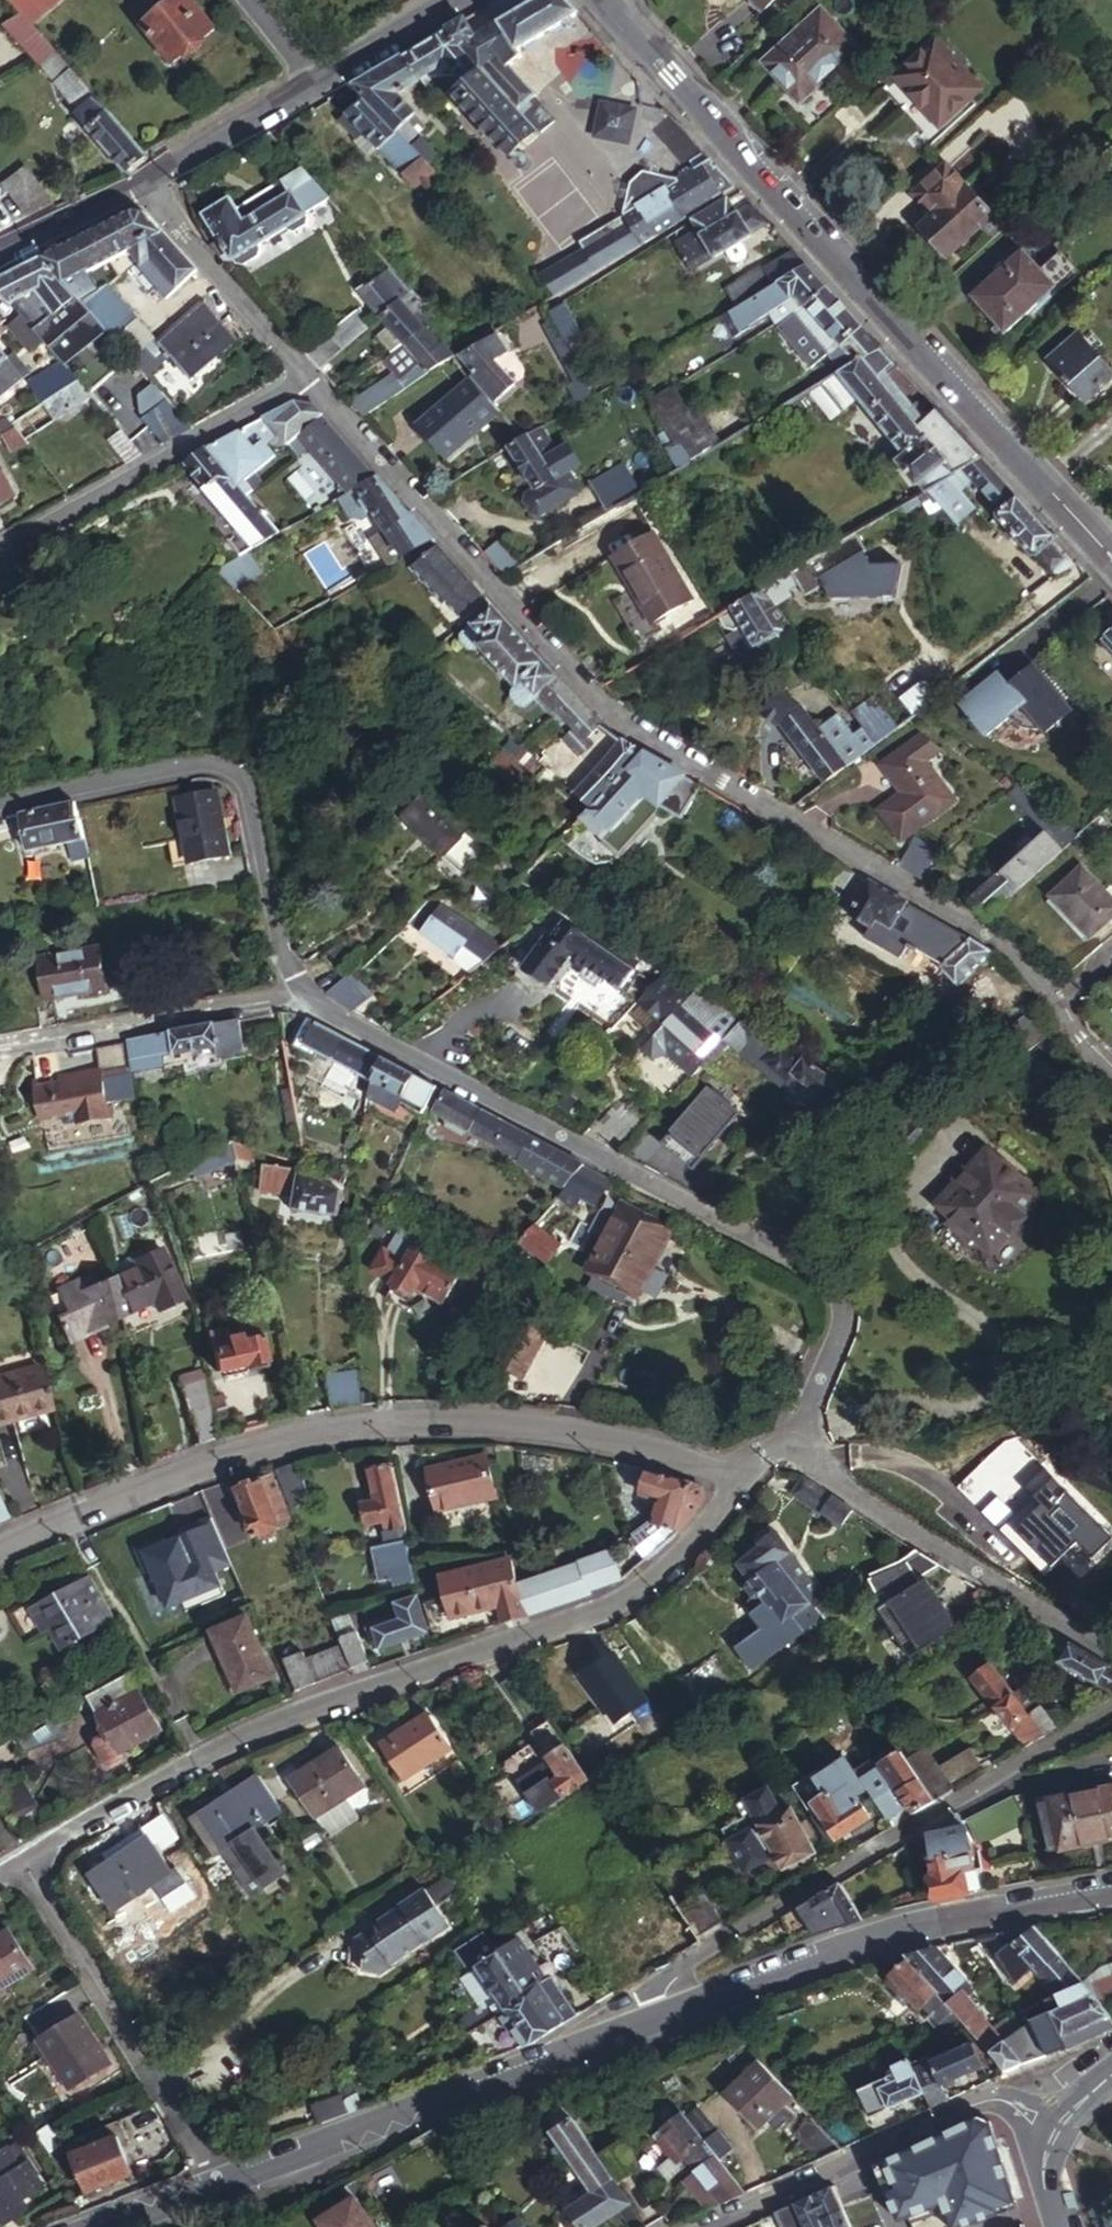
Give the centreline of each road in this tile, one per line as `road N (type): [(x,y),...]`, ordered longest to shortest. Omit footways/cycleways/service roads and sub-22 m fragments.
road 1 (residential): [(1111,1070),(1084,1044),(1025,956),(606,709),(306,380)]
road 2 (residential): [(22,1859),(248,1732),(627,1595),(704,1539),(750,1477)]
road 3 (residential): [(296,997),(808,1265),(836,1290),(840,1319),(826,1366),(786,1442)]
road 4 (residential): [(0,1548),(212,1460),(355,1426),(443,1419),(580,1434),(750,1477)]
road 5 (tertiary): [(605,0),(1111,566)]
road 6 (residential): [(1111,1714),(683,1962),(611,2038)]
road 7 (tertiary): [(1111,1890),(870,1941),(611,2038)]
road 8 (residential): [(0,802),(219,761),(250,783),(296,997)]
road 9 (tertiary): [(611,2038),(215,2187)]
road 10 (residential): [(1077,2104),(977,2103),(711,2226)]
road 11 (residential): [(786,1442),(1111,1661)]
road 12 (residential): [(215,2187),(22,1859)]
road 13 (residential): [(306,380),(0,550)]
road 14 (residential): [(296,997),(0,1051)]
road 15 (residential): [(306,380),(147,187)]
road 16 (residential): [(147,187),(316,89)]
road 17 (residential): [(316,89),(461,0)]
road 18 (residential): [(0,257),(147,187)]
road 19 (residential): [(1077,2104),(1057,2137),(1049,2173),(1064,2226)]

